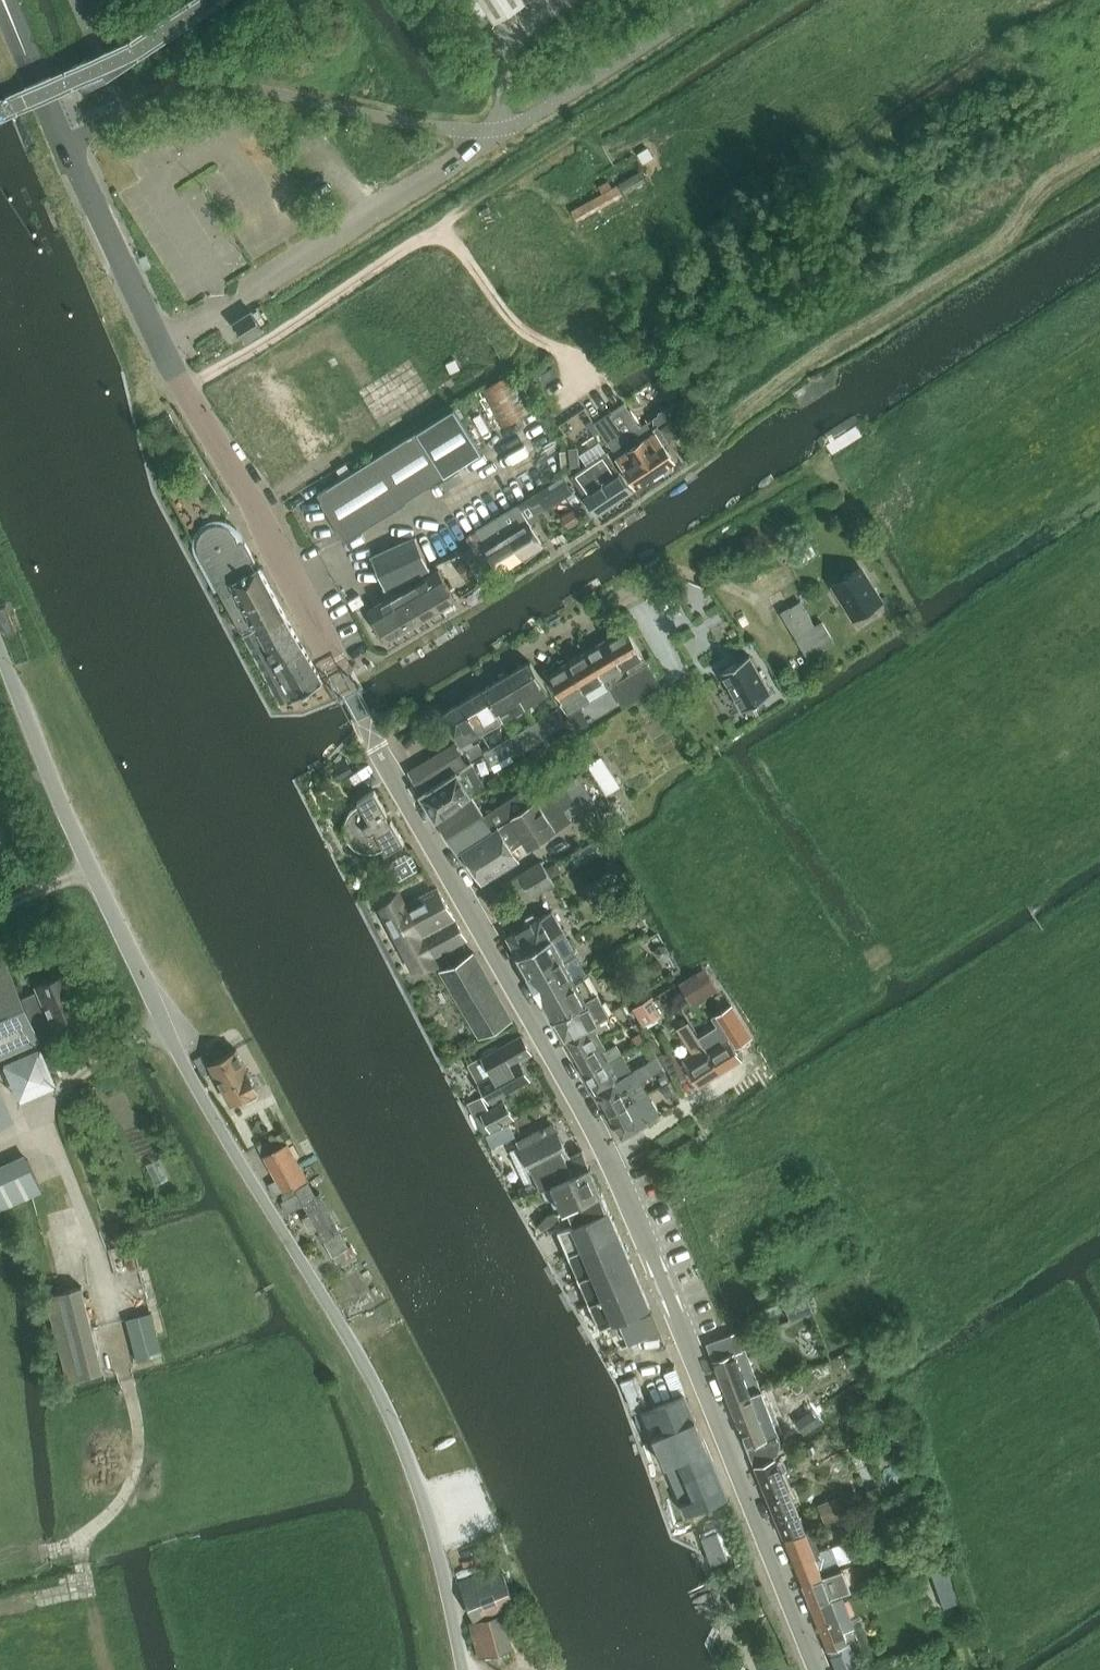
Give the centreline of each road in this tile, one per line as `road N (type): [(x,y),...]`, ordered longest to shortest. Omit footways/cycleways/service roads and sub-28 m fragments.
road 1 (unclassified): [(464,1669),(423,1497),(393,1421),(168,1033),(89,868),(0,648)]
road 2 (tertiary): [(812,1669),(596,1135),(377,743)]
road 3 (residential): [(589,386),(574,361),(522,330),(454,246),(429,237),(183,389)]
road 4 (tertiary): [(183,389),(3,0)]
road 5 (tertiary): [(377,743),(183,389)]
road 6 (residential): [(377,743),(664,571)]

